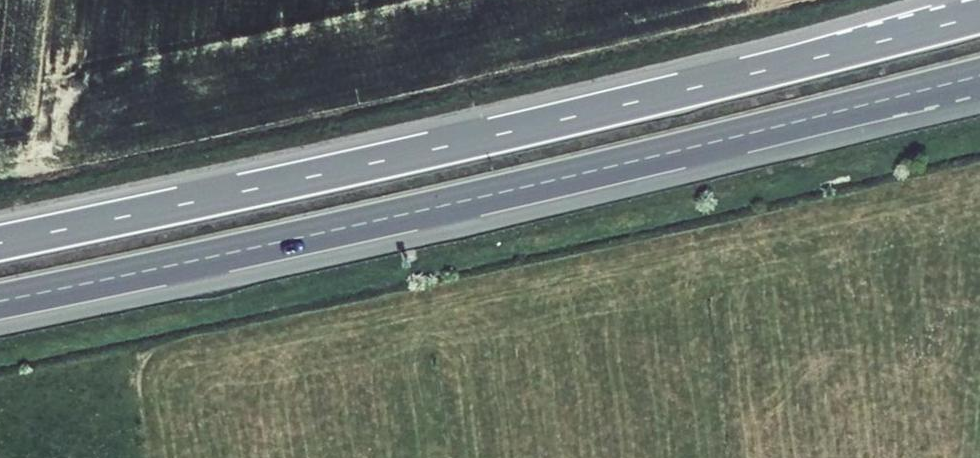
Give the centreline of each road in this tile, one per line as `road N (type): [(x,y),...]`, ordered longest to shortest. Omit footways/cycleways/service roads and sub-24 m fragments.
road 1 (motorway): [(979,17),(513,131),(0,242)]
road 2 (motorway): [(0,304),(454,206),(979,79)]

